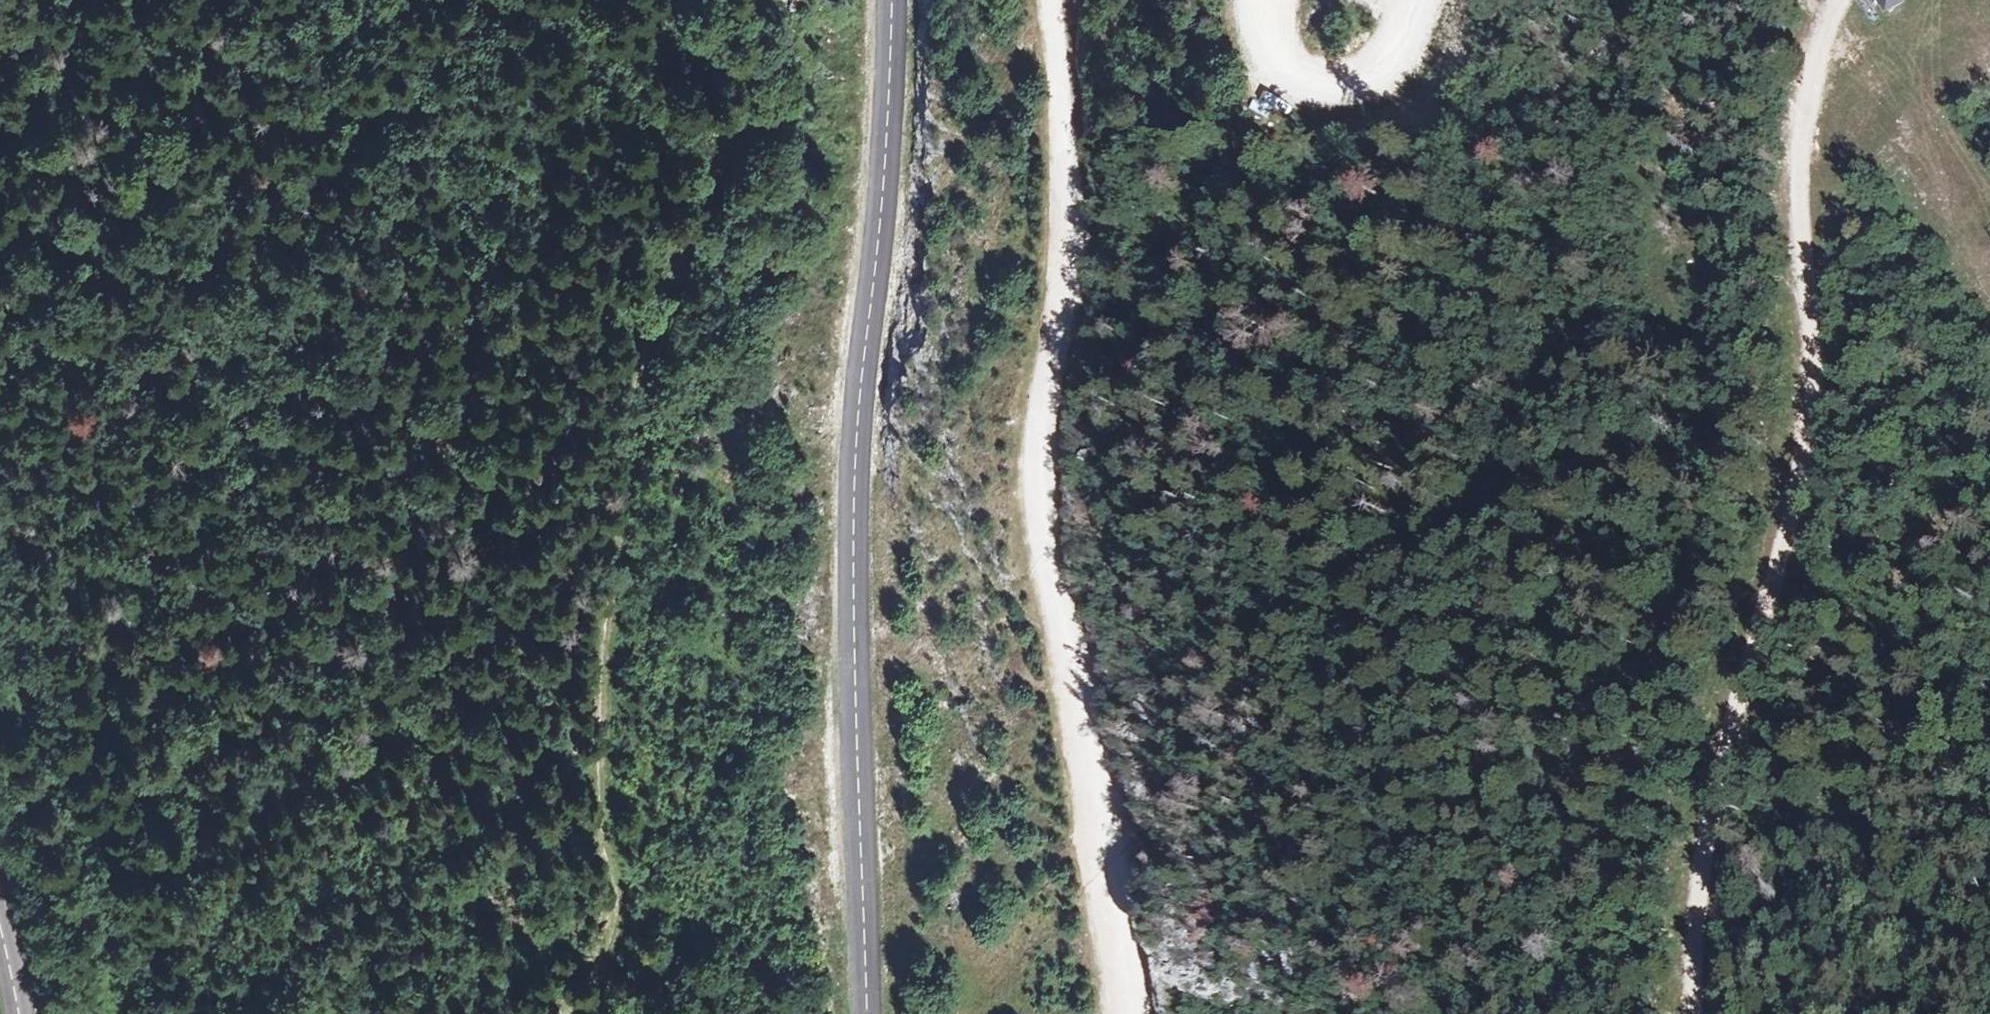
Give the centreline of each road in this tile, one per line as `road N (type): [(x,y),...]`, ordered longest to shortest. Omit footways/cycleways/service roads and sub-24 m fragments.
road 1 (track): [(1692,1013),(1693,948),(1744,649),(1811,459),(1807,284),(1817,71),(1838,15),(1854,0)]
road 2 (track): [(1054,0),(1067,194),(1037,472),(1040,533),(1087,770),(1119,1013)]
road 3 (tertiary): [(868,1013),(856,472),(888,145),(893,0)]
road 4 (track): [(1395,0),(1371,57),(1302,89),(1259,41),(1260,0)]

